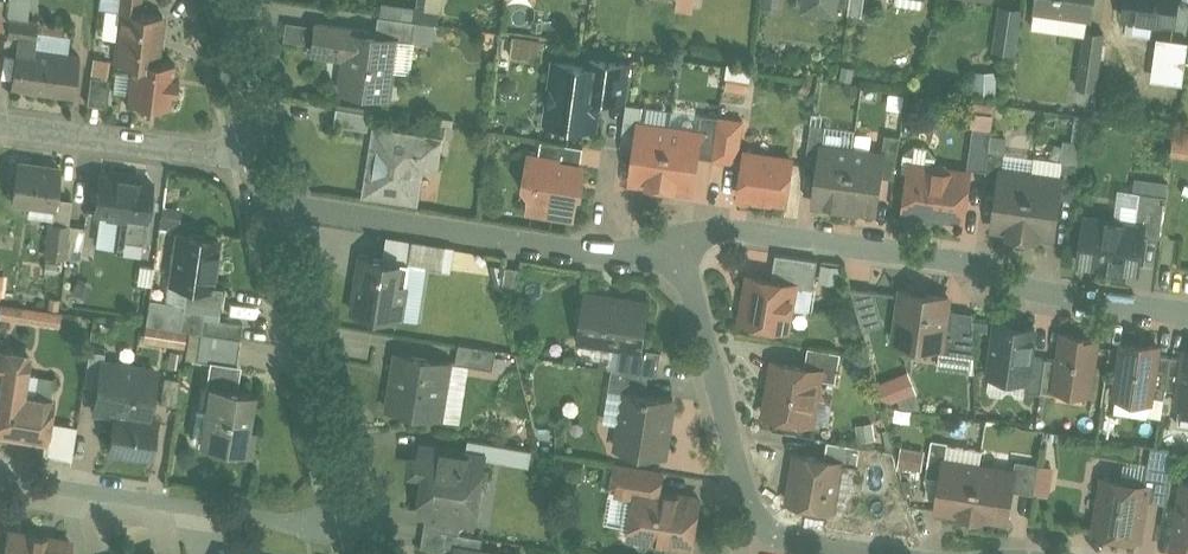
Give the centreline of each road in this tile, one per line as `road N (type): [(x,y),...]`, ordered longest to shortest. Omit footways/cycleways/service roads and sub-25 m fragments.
road 1 (residential): [(1187,314),(1068,298),(977,268),(717,232)]
road 2 (residential): [(270,194),(563,251),(675,254)]
road 3 (residential): [(675,254),(751,507),(785,539),(877,553)]
road 4 (residential): [(0,478),(361,532)]
road 5 (unclassified): [(361,532),(270,194)]
road 6 (residential): [(260,151),(235,156),(0,125)]
road 7 (unclassified): [(260,151),(221,0)]

